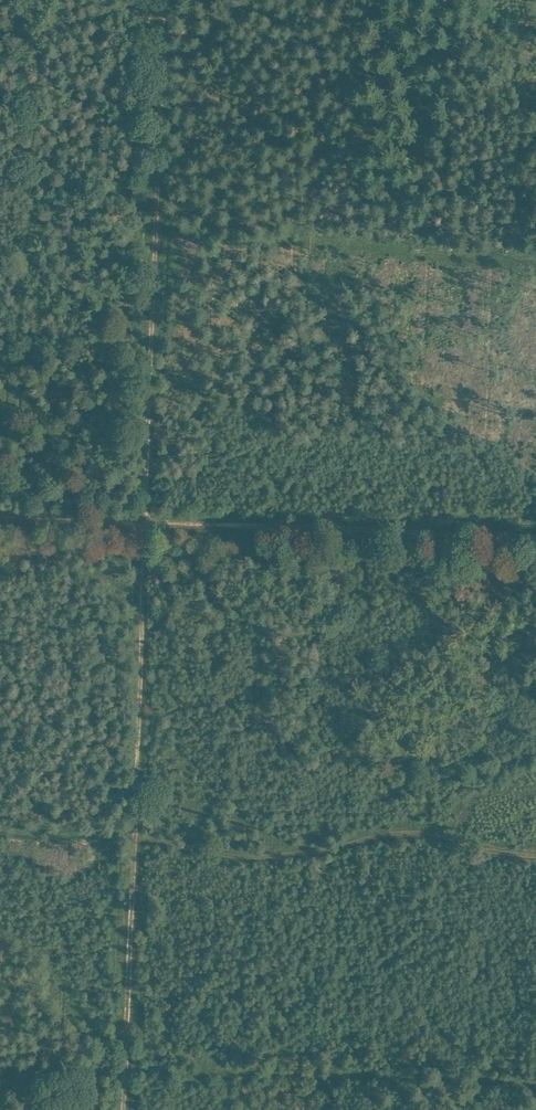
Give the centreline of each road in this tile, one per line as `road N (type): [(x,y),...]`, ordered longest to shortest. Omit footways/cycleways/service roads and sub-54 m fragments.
road 1 (track): [(122,1109),(165,0)]
road 2 (track): [(535,852),(394,828),(261,857),(229,855),(178,840),(26,833),(0,825)]
road 3 (track): [(535,536),(0,516)]
road 4 (track): [(0,1051),(124,1055)]

